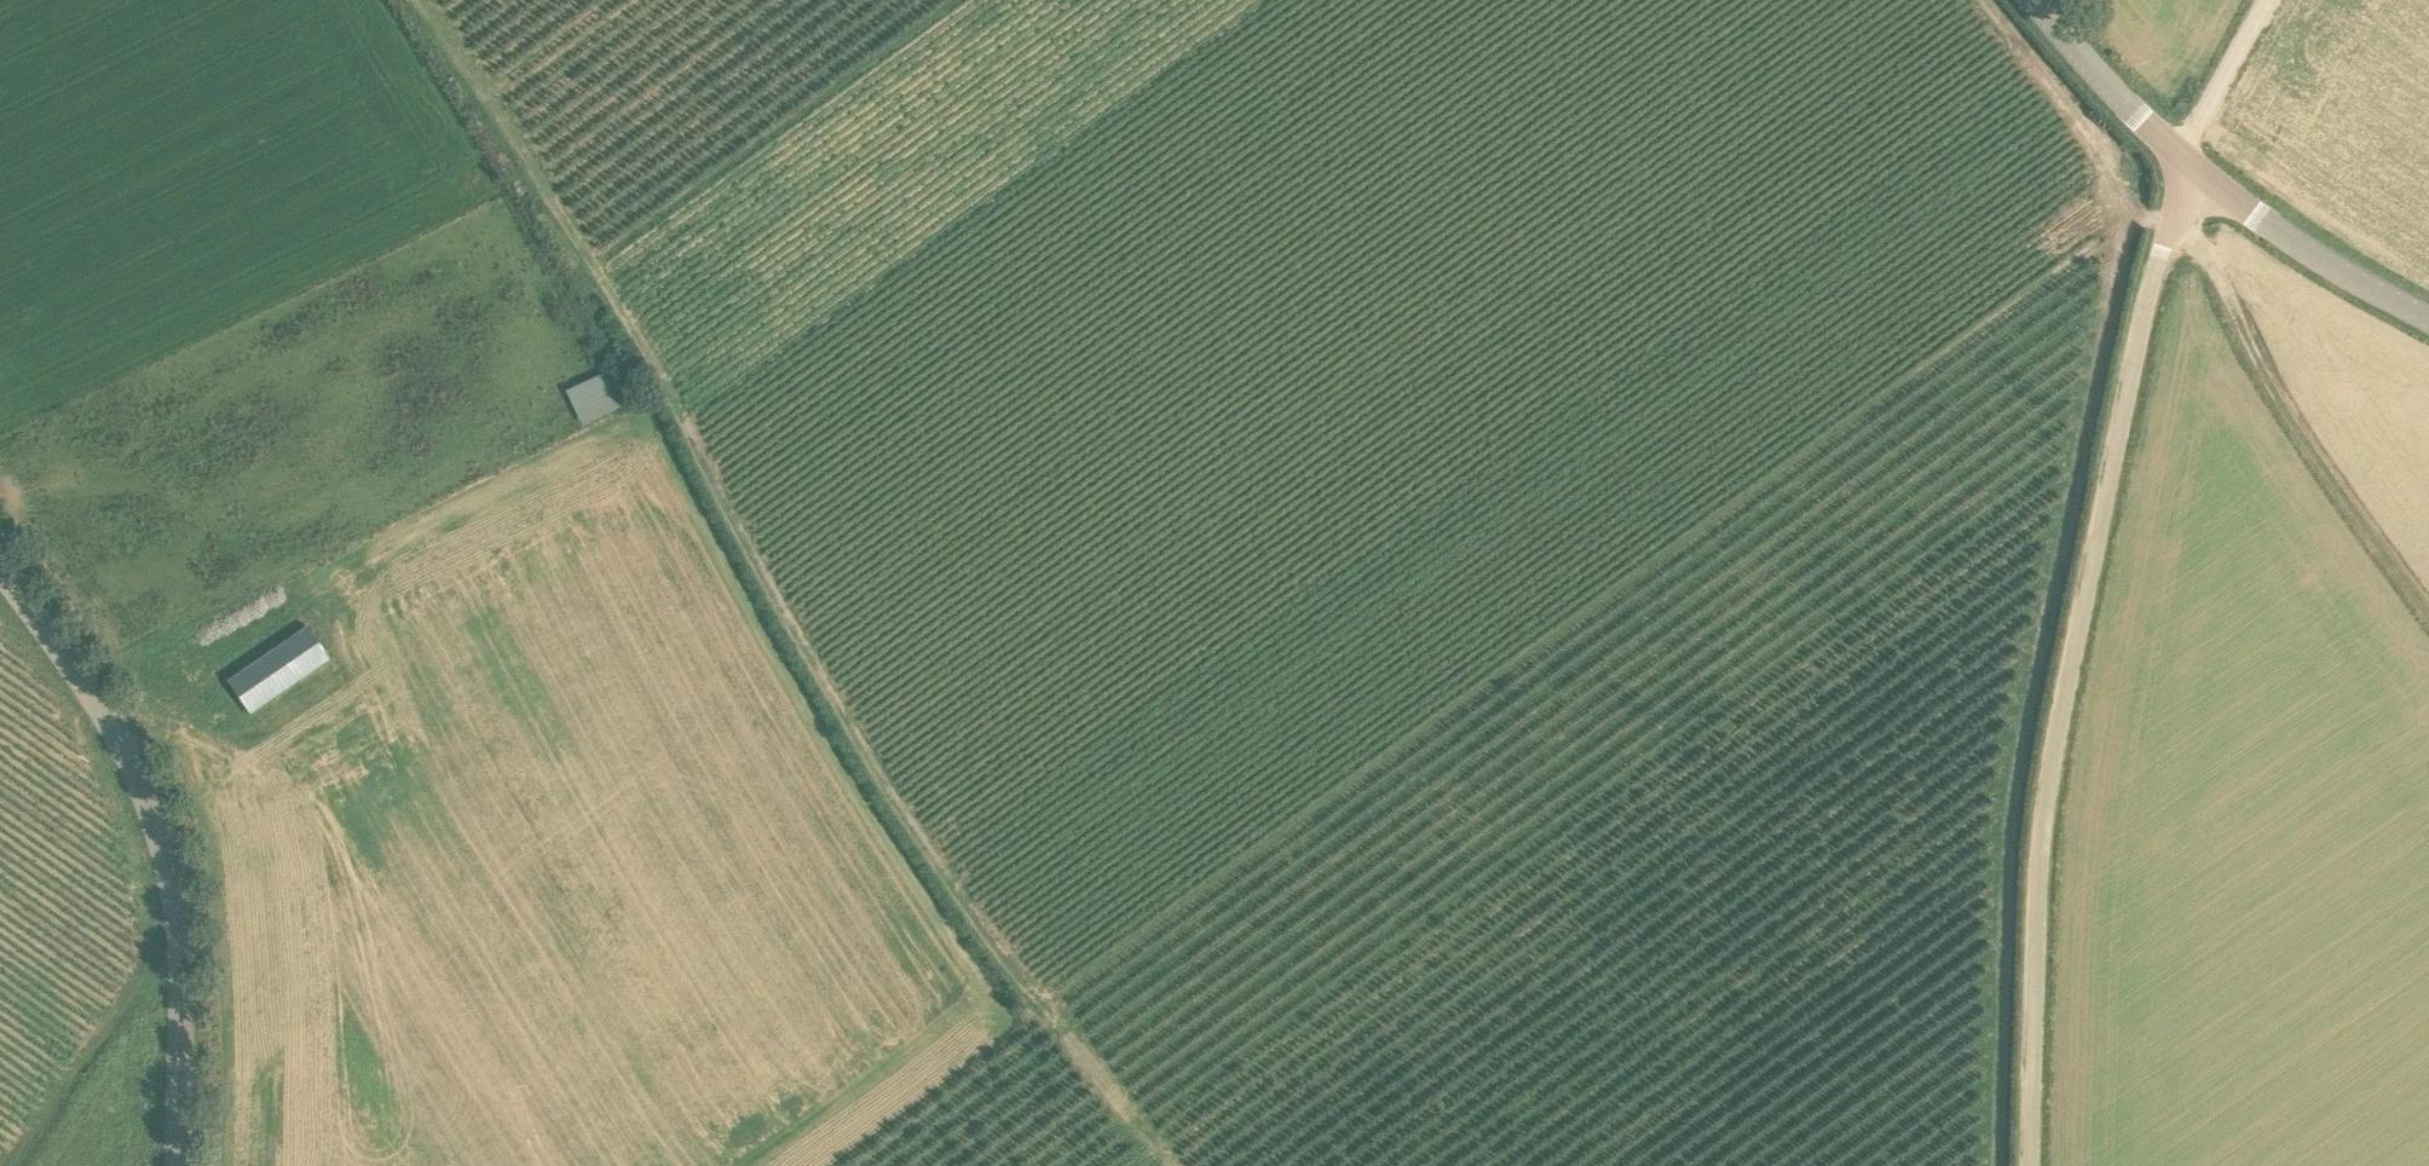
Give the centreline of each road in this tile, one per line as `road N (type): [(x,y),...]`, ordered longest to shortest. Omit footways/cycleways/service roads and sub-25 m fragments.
road 1 (unclassified): [(2024,1165),(2028,925),(2050,742),(2184,157)]
road 2 (track): [(2269,0),(2184,157),(2193,228),(2313,461),(2428,617)]
road 3 (unclassified): [(176,1165),(180,993),(165,880),(144,816),(0,588)]
road 4 (tertiary): [(2428,316),(2353,280),(2233,201),(2184,157)]
road 5 (tertiary): [(2184,157),(2031,0)]

